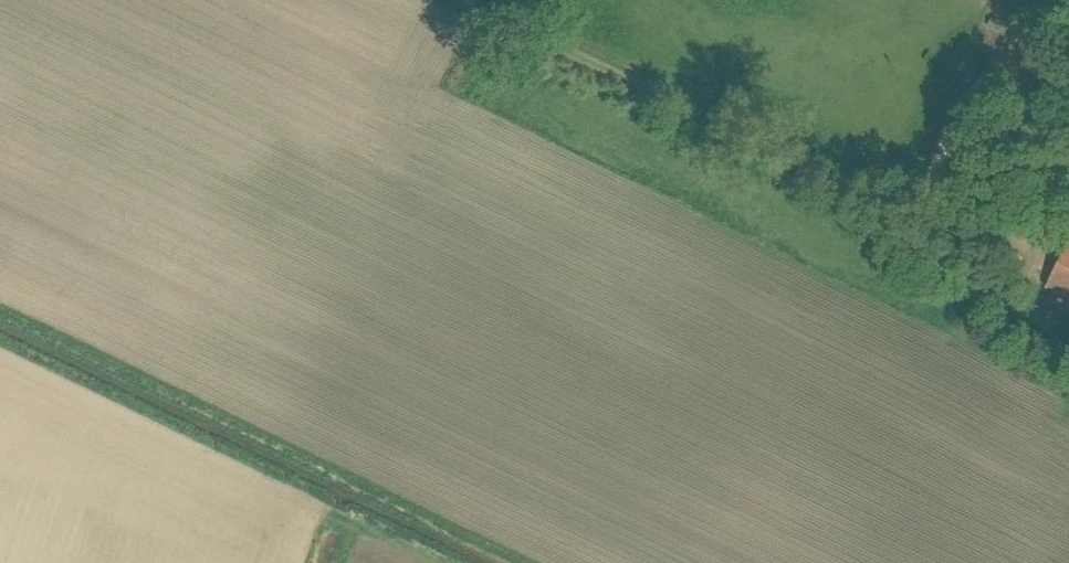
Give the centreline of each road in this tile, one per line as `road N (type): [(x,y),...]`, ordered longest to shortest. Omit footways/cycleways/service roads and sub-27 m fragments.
road 1 (track): [(452,0),(957,235)]

